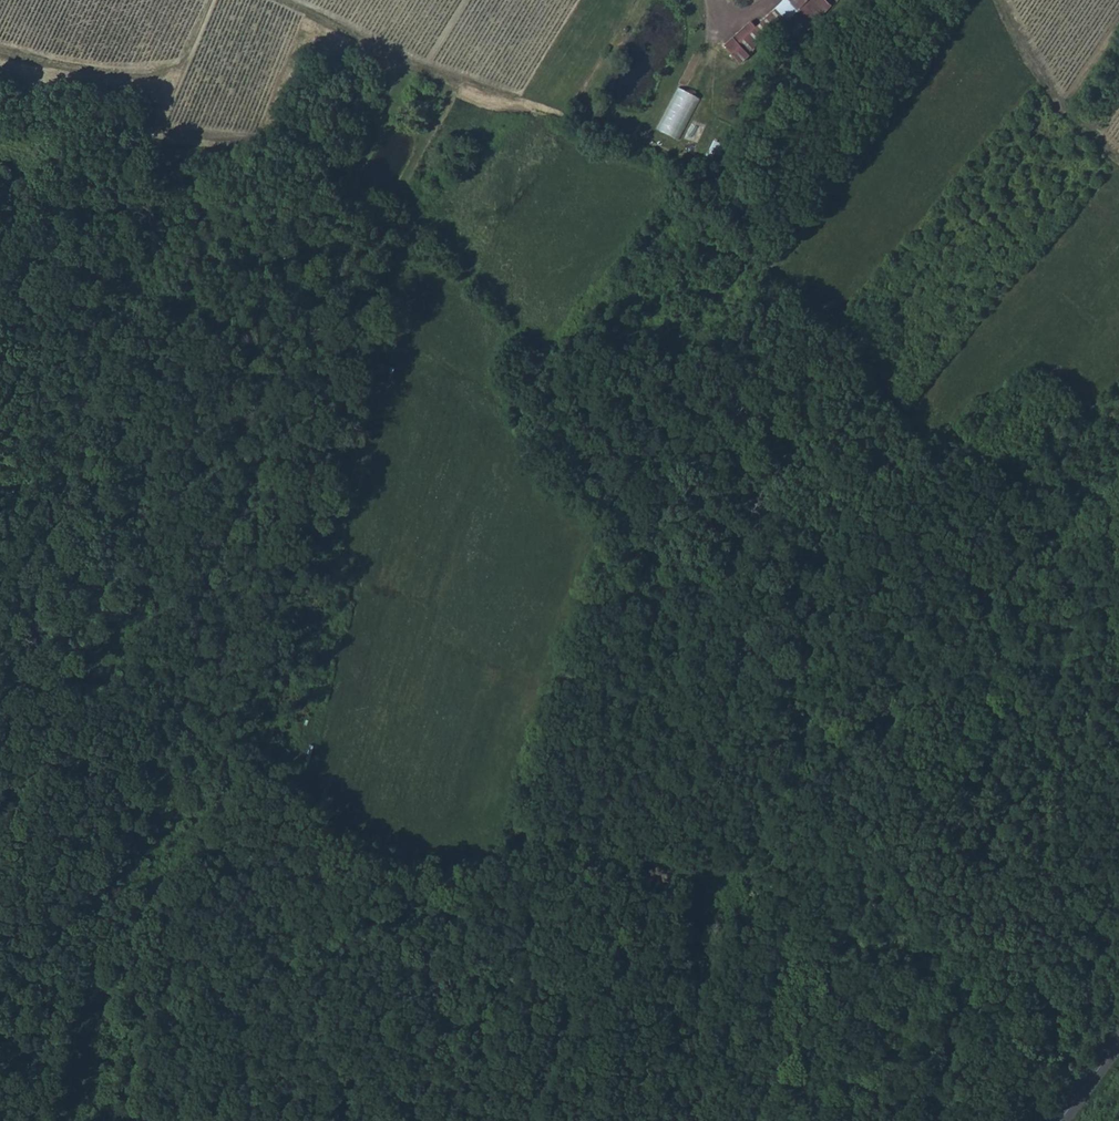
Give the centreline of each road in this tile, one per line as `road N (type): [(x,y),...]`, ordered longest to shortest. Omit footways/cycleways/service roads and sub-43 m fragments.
road 1 (track): [(211,0),(179,63),(167,68),(0,49)]
road 2 (track): [(466,0),(426,65),(279,0)]
road 3 (track): [(1001,0),(1054,105),(1118,158)]

